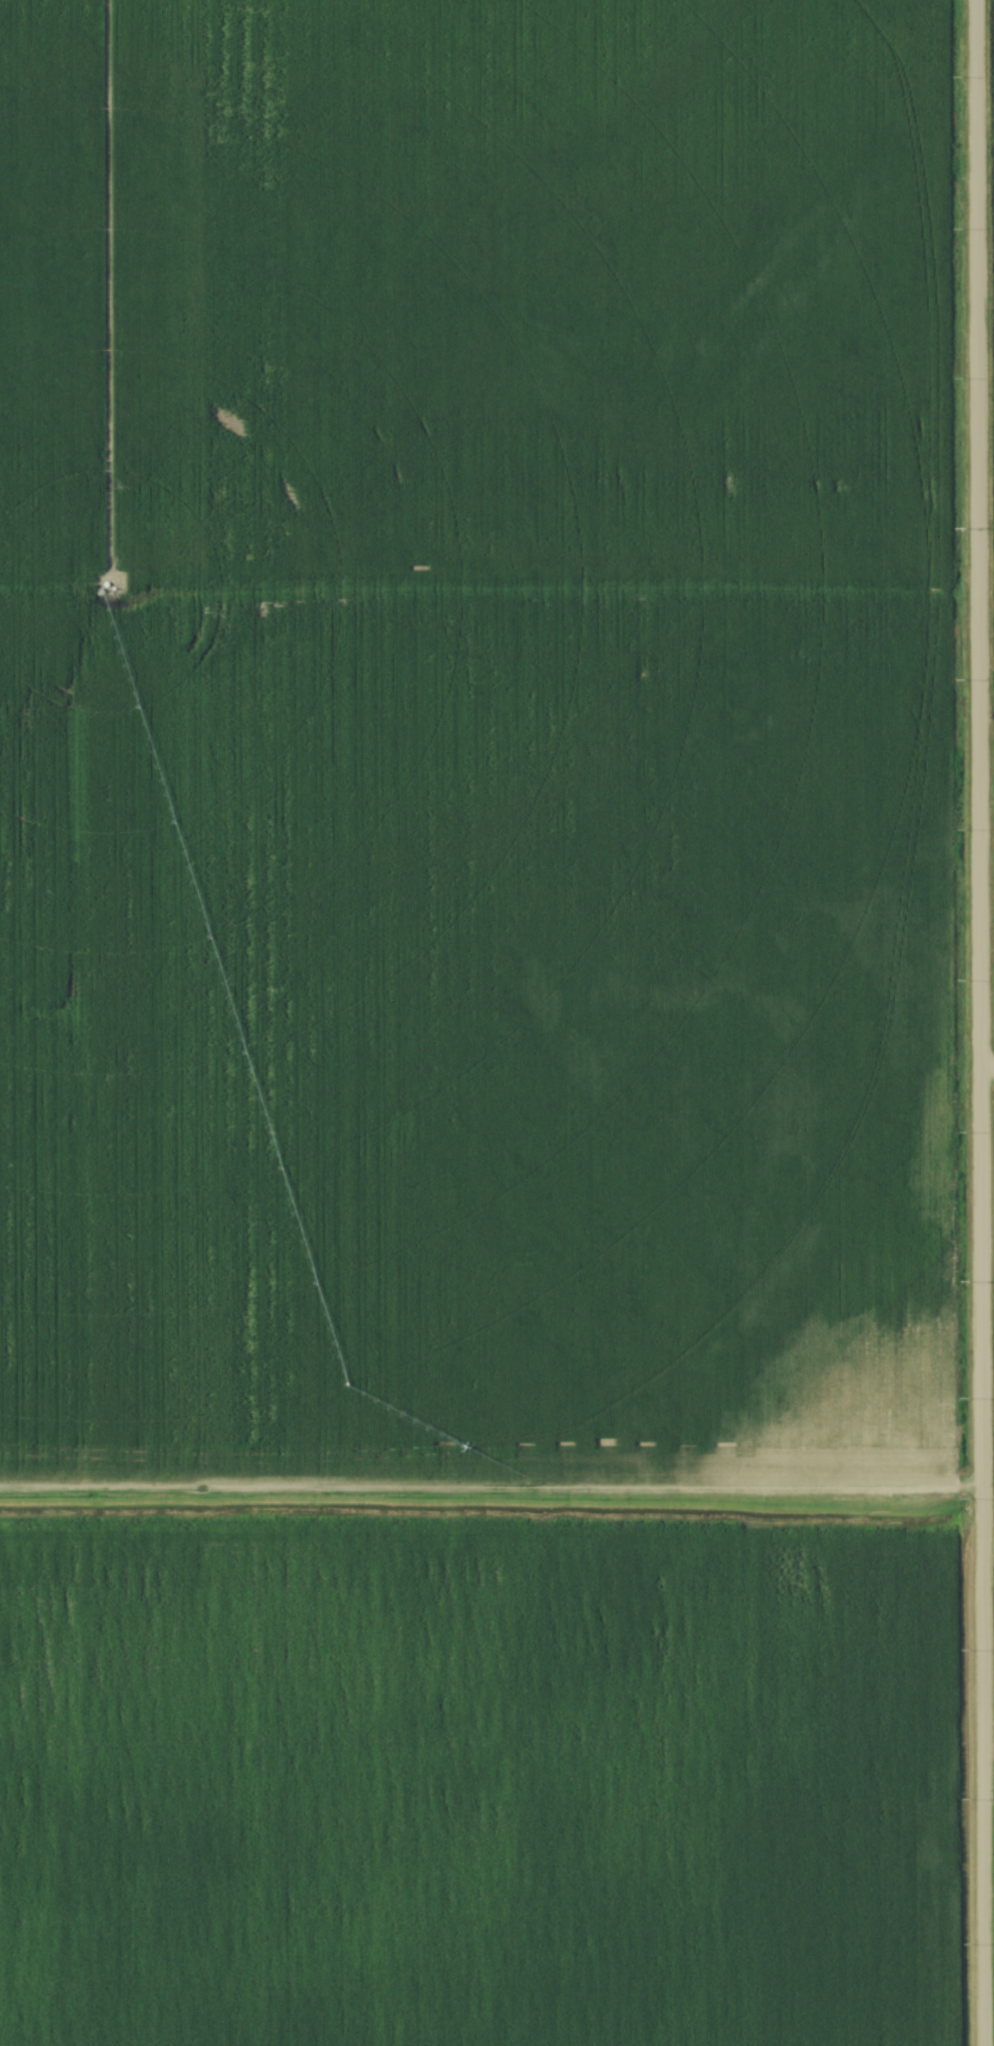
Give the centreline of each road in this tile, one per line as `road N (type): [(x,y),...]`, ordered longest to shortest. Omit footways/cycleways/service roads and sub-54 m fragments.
road 1 (residential): [(984,2045),(972,0)]

